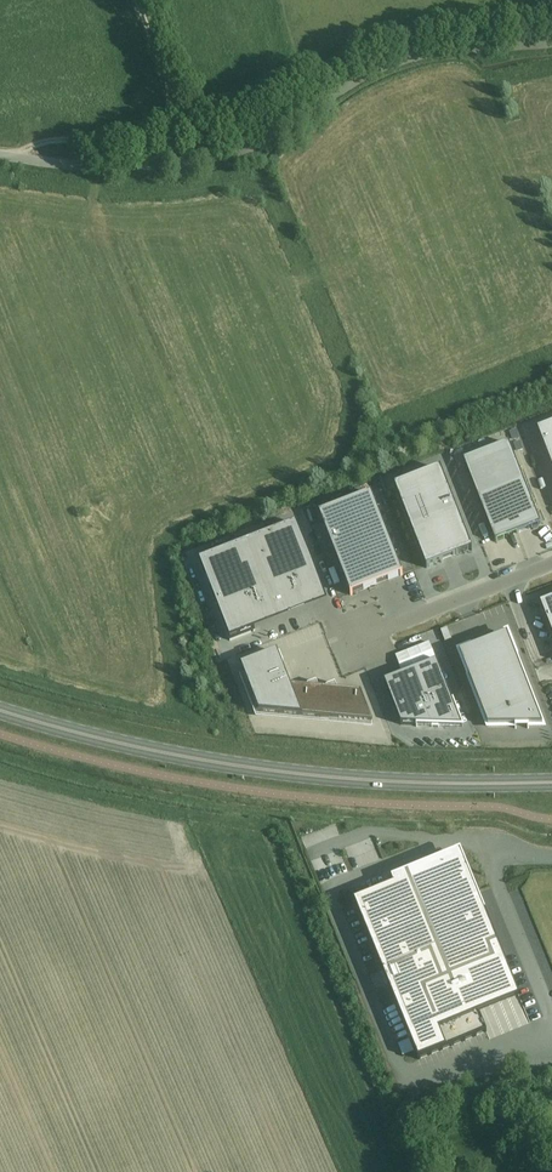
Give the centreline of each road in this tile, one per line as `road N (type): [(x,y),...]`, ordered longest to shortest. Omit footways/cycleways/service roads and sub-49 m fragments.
road 1 (unclassified): [(0,154),(104,165),(229,154),(405,58),(551,42)]
road 2 (primary): [(551,782),(270,769),(0,710)]
road 3 (residential): [(551,564),(360,637)]
road 4 (unclassified): [(551,1000),(495,842)]

